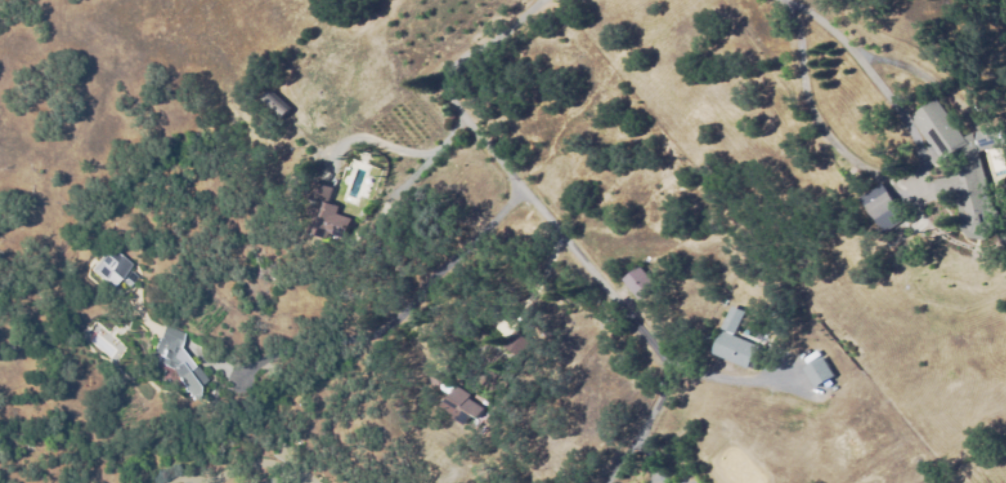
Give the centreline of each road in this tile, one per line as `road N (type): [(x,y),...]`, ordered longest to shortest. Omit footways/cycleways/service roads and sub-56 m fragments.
road 1 (residential): [(597,482),(655,408),(665,369),(473,139),(448,83),(542,0)]

